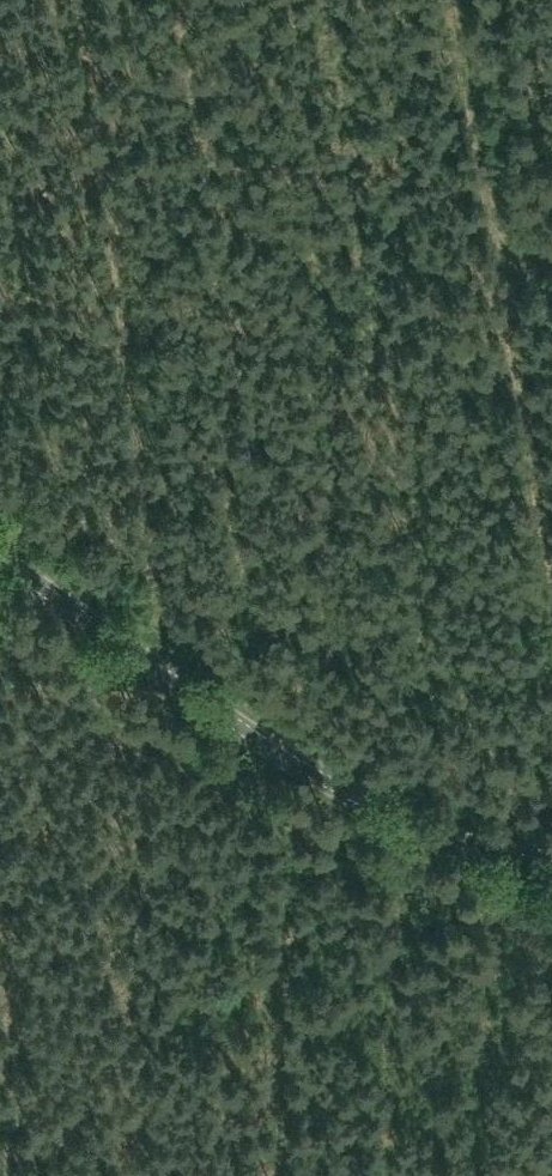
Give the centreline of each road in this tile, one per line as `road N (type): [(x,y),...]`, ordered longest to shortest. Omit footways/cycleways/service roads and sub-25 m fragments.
road 1 (tertiary): [(551,864),(496,858),(406,828),(237,739),(0,556)]

